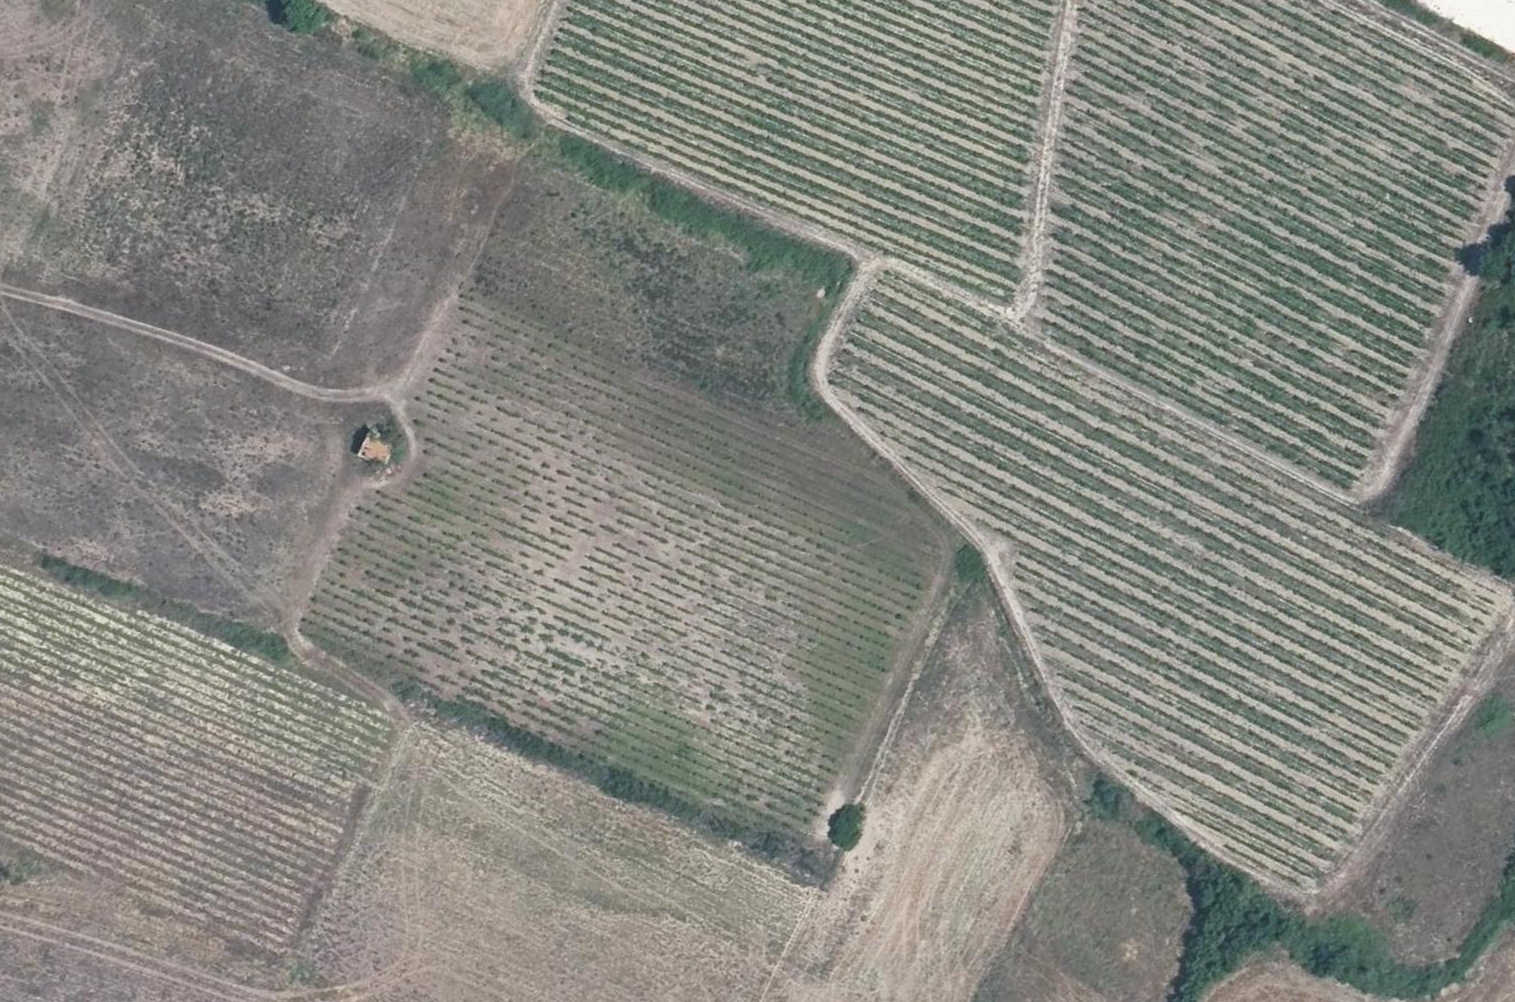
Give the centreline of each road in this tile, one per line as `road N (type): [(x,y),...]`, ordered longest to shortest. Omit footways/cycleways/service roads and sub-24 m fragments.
road 1 (track): [(1080,0),(1050,133),(1026,316),(876,257),(824,365),(866,436),(1031,623),(1090,749),(1245,862)]
road 2 (track): [(0,278),(179,331),(416,425)]
road 3 (track): [(0,882),(62,894),(362,1001)]
road 4 (track): [(1363,0),(1514,76)]

